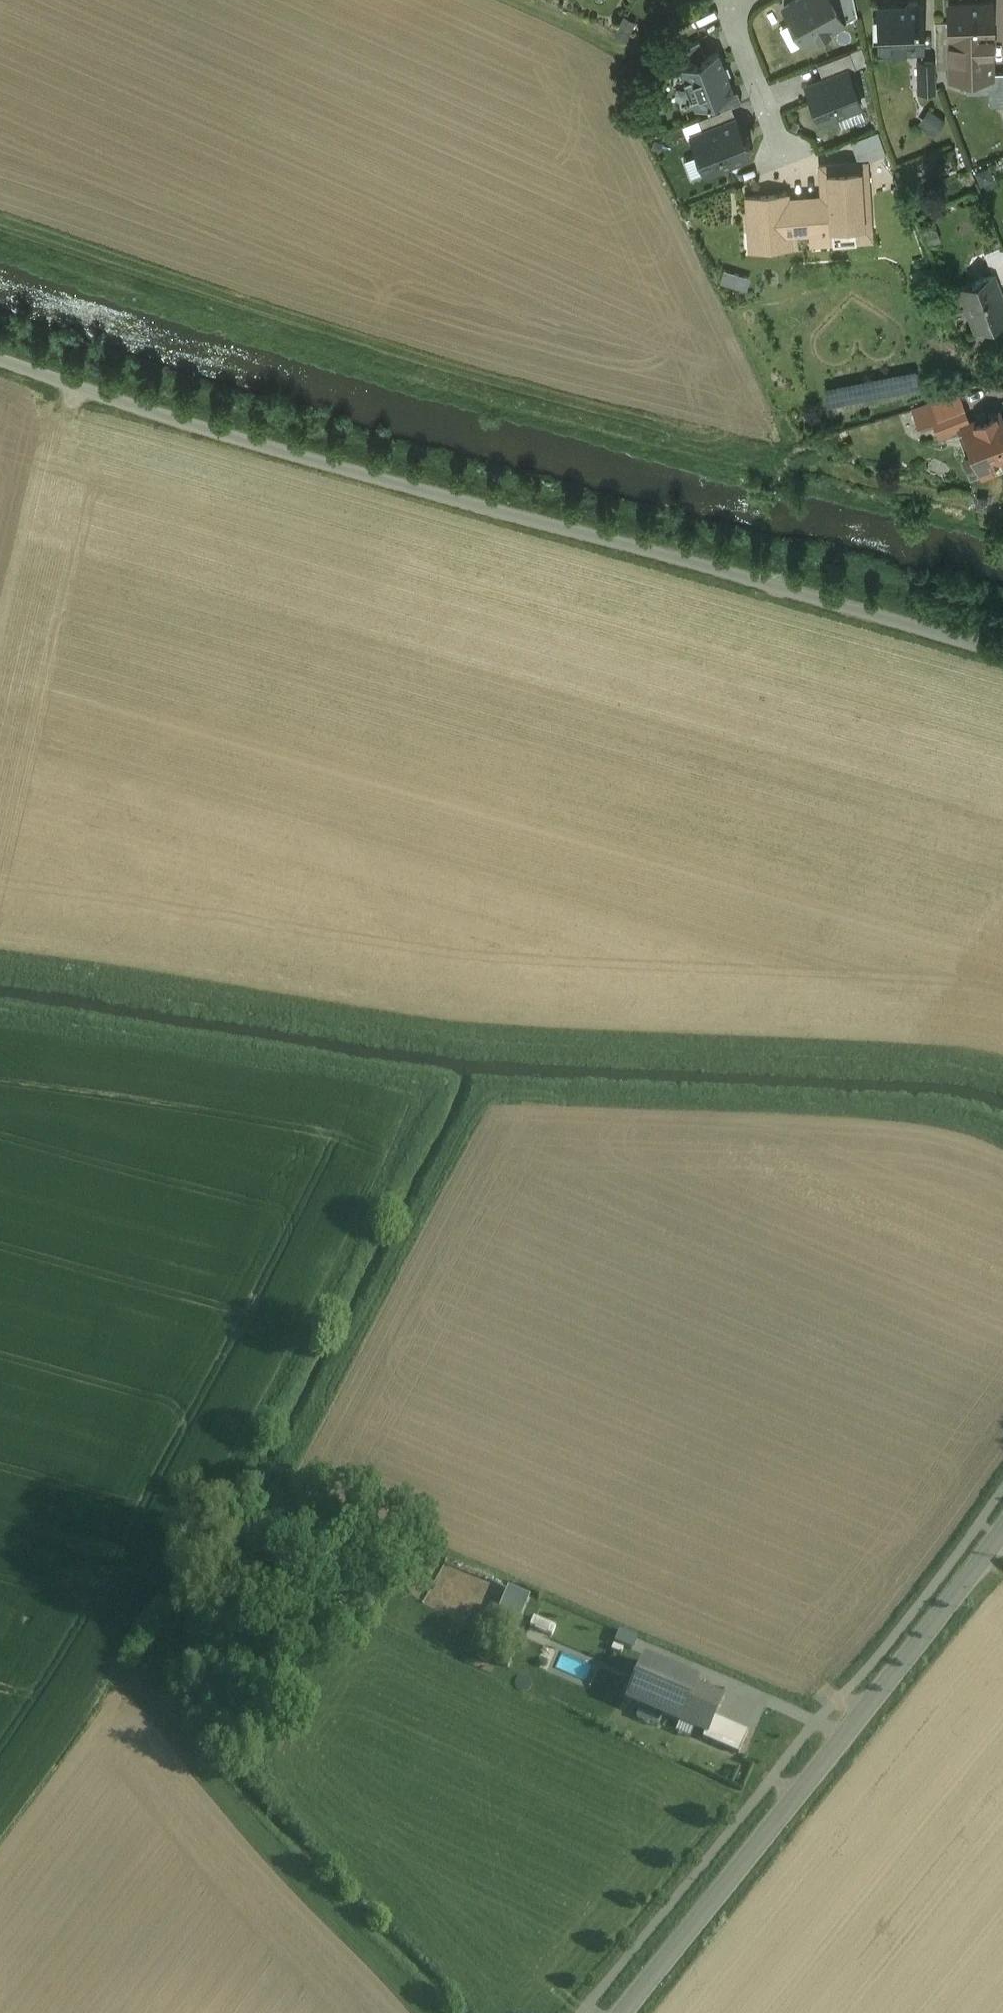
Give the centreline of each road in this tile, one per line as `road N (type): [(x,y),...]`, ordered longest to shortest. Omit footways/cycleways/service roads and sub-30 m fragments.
road 1 (unclassified): [(1002,644),(209,432),(0,354)]
road 2 (tertiary): [(626,2012),(1002,1532)]
road 3 (residential): [(750,0),(734,12),(780,143)]

